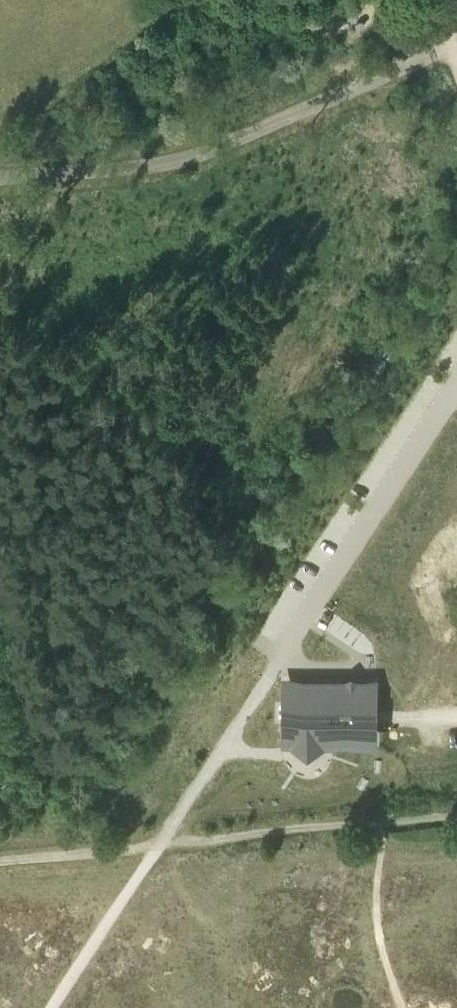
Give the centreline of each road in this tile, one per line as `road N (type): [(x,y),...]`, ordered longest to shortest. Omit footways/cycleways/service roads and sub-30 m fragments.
road 1 (unclassified): [(0,176),(145,166),(202,153),(454,44)]
road 2 (track): [(160,846),(456,815)]
road 3 (track): [(0,860),(160,846)]

